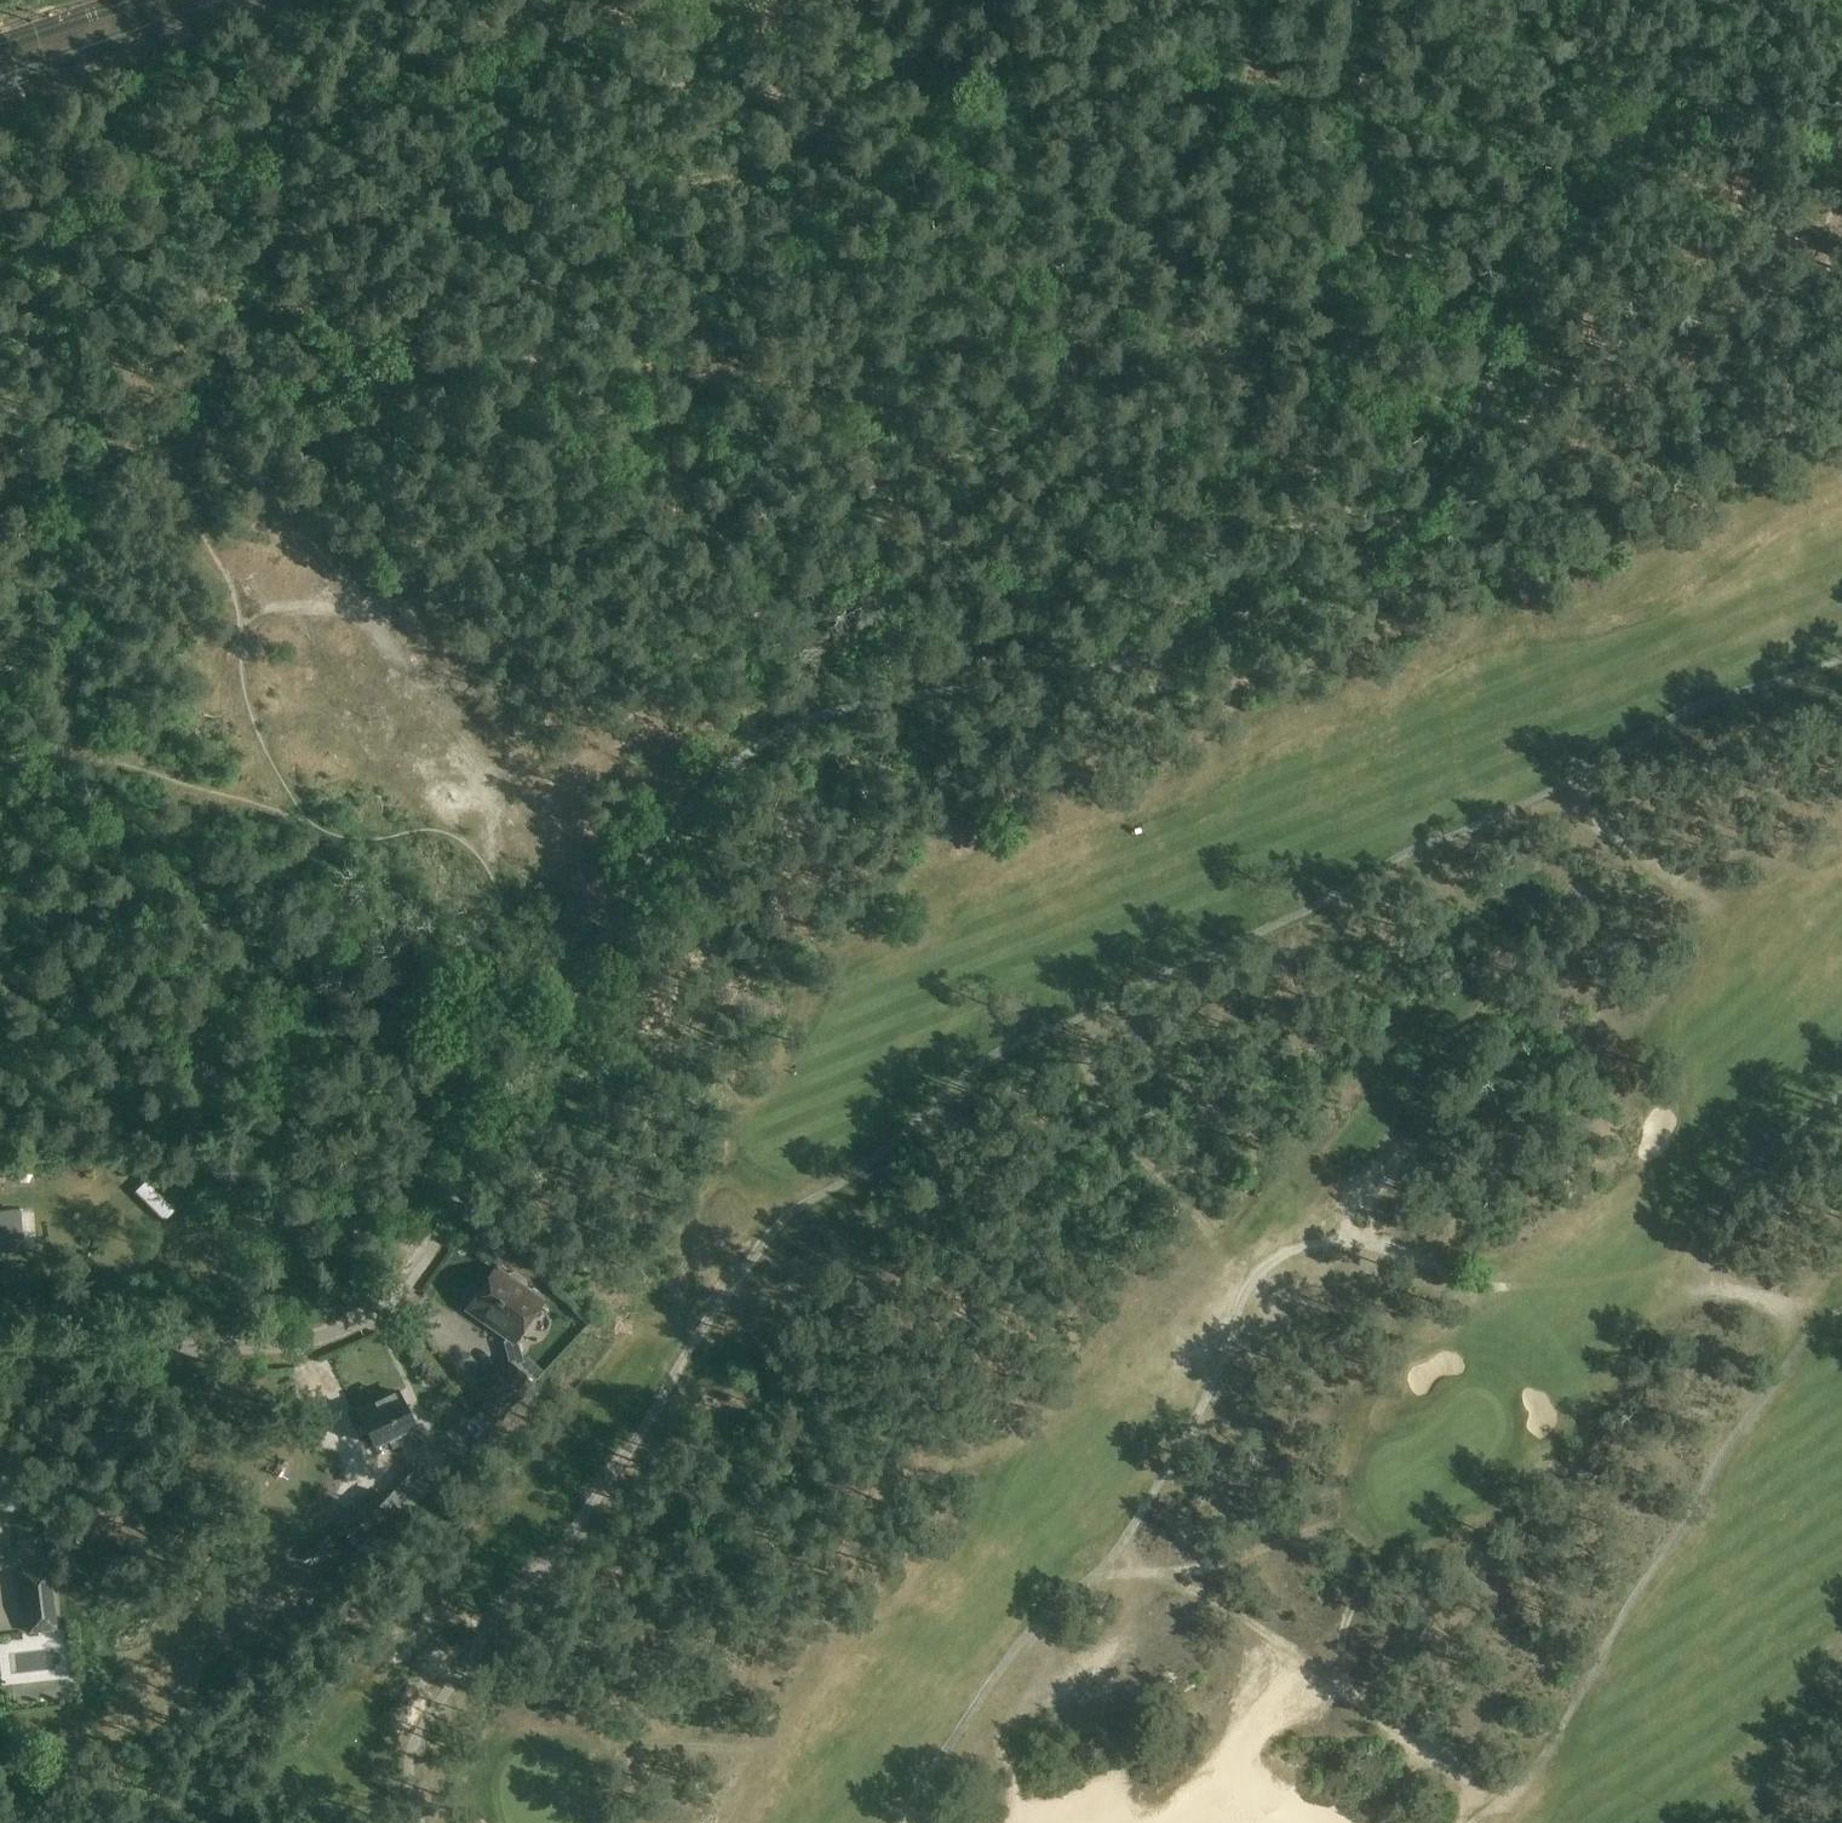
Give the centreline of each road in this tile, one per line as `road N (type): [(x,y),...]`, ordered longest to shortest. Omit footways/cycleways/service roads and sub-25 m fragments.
road 1 (unclassified): [(0,1359),(319,1335),(385,1303),(434,1239)]
road 2 (track): [(1496,337),(1445,305),(1374,215),(1357,124),(1360,0)]

